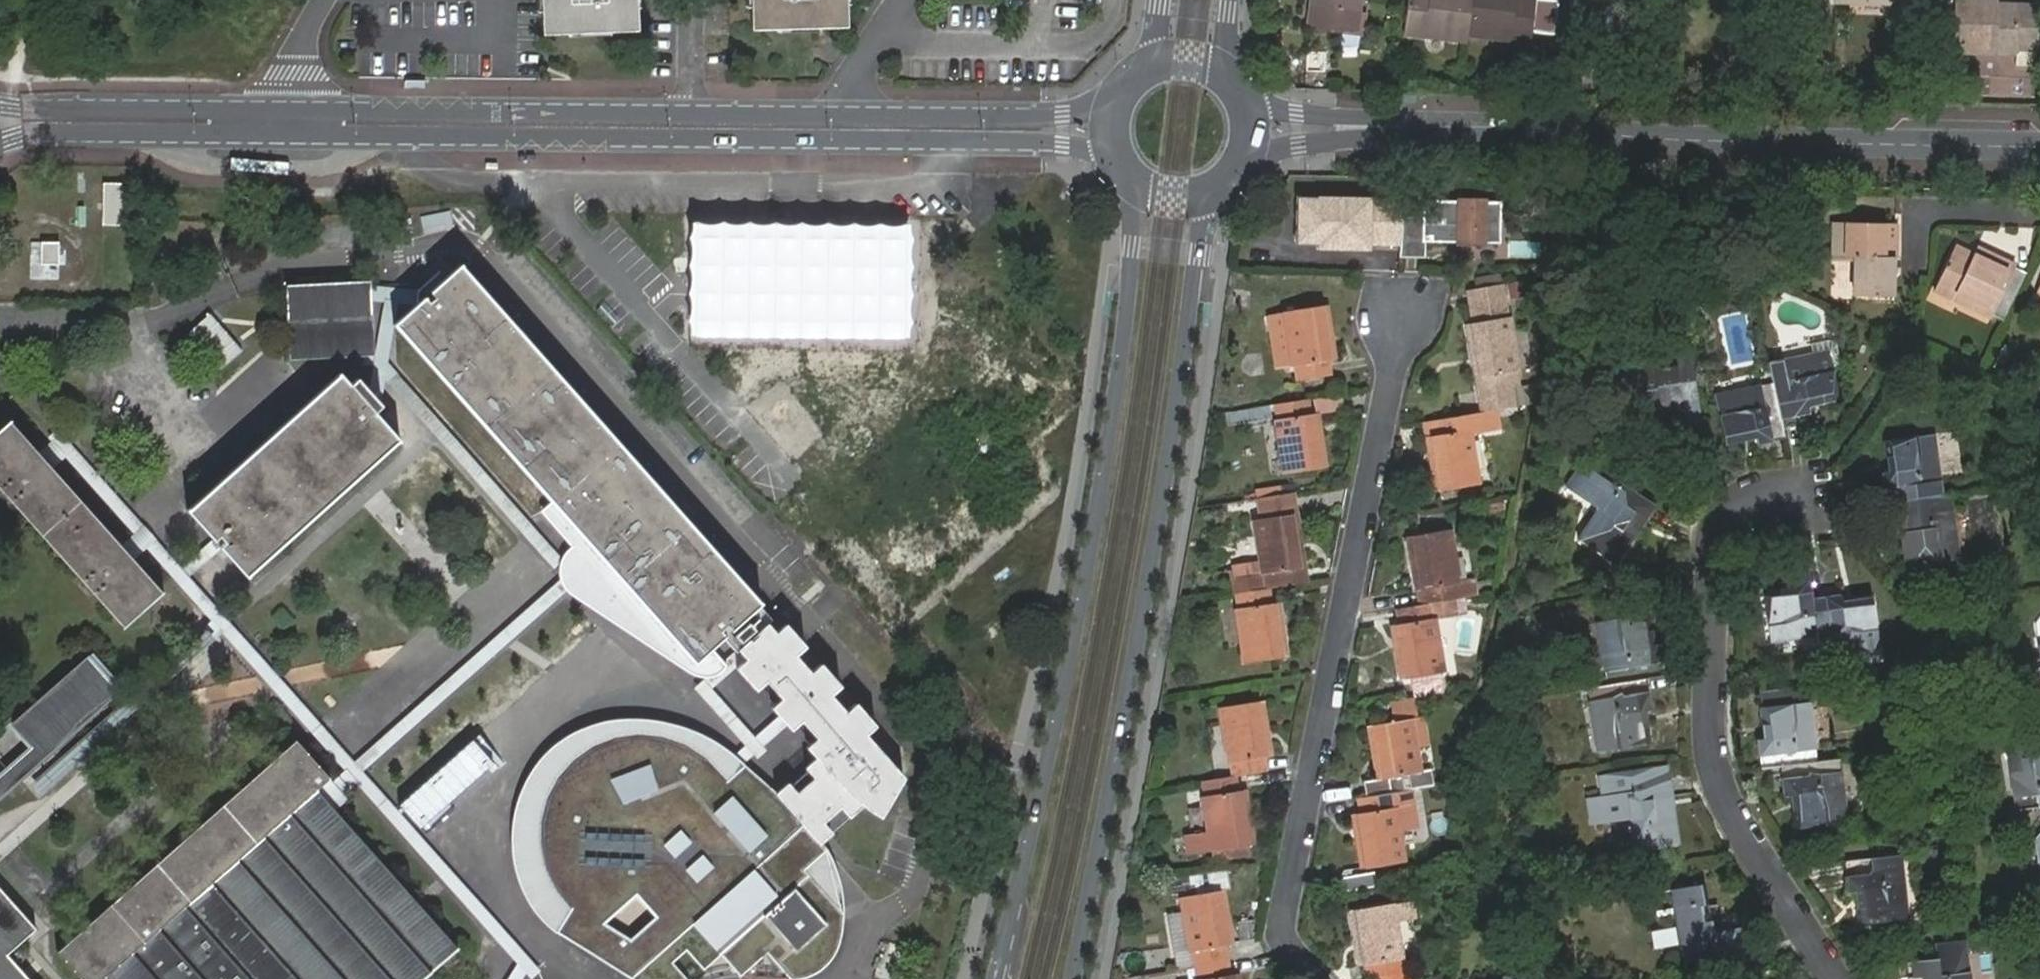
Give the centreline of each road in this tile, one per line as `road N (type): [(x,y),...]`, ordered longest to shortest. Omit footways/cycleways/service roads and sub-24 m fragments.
road 1 (residential): [(0,144),(18,135),(607,137),(1063,145),(1114,154)]
road 2 (residential): [(1118,96),(1064,116),(263,107)]
road 3 (secondary): [(1073,978),(1168,472),(1207,196)]
road 4 (secondary): [(1139,187),(1127,330),(1088,565),(1015,900)]
road 5 (residential): [(1319,978),(1292,952),(1284,912),(1399,322)]
road 6 (tertiary): [(1398,126),(2039,146)]
road 7 (residential): [(1833,978),(1727,808),(1711,757),(1716,547),(1724,522),(1744,503),(1799,492)]
road 8 (residential): [(263,107),(0,103)]
road 9 (residential): [(1915,263),(1917,210),(2039,212)]
road 10 (tertiary): [(1398,126),(1269,109),(1246,96)]
road 11 (tertiary): [(1246,162),(1398,126)]
road 12 (residential): [(263,107),(323,0)]

